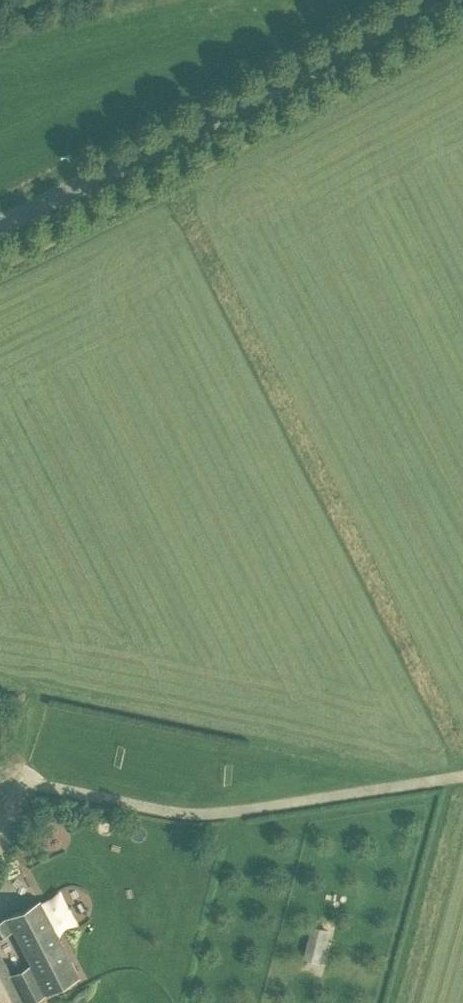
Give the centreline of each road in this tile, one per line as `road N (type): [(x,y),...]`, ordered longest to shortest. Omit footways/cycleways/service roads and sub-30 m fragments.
road 1 (tertiary): [(0,230),(442,0)]
road 2 (unclassified): [(0,24),(136,0)]

